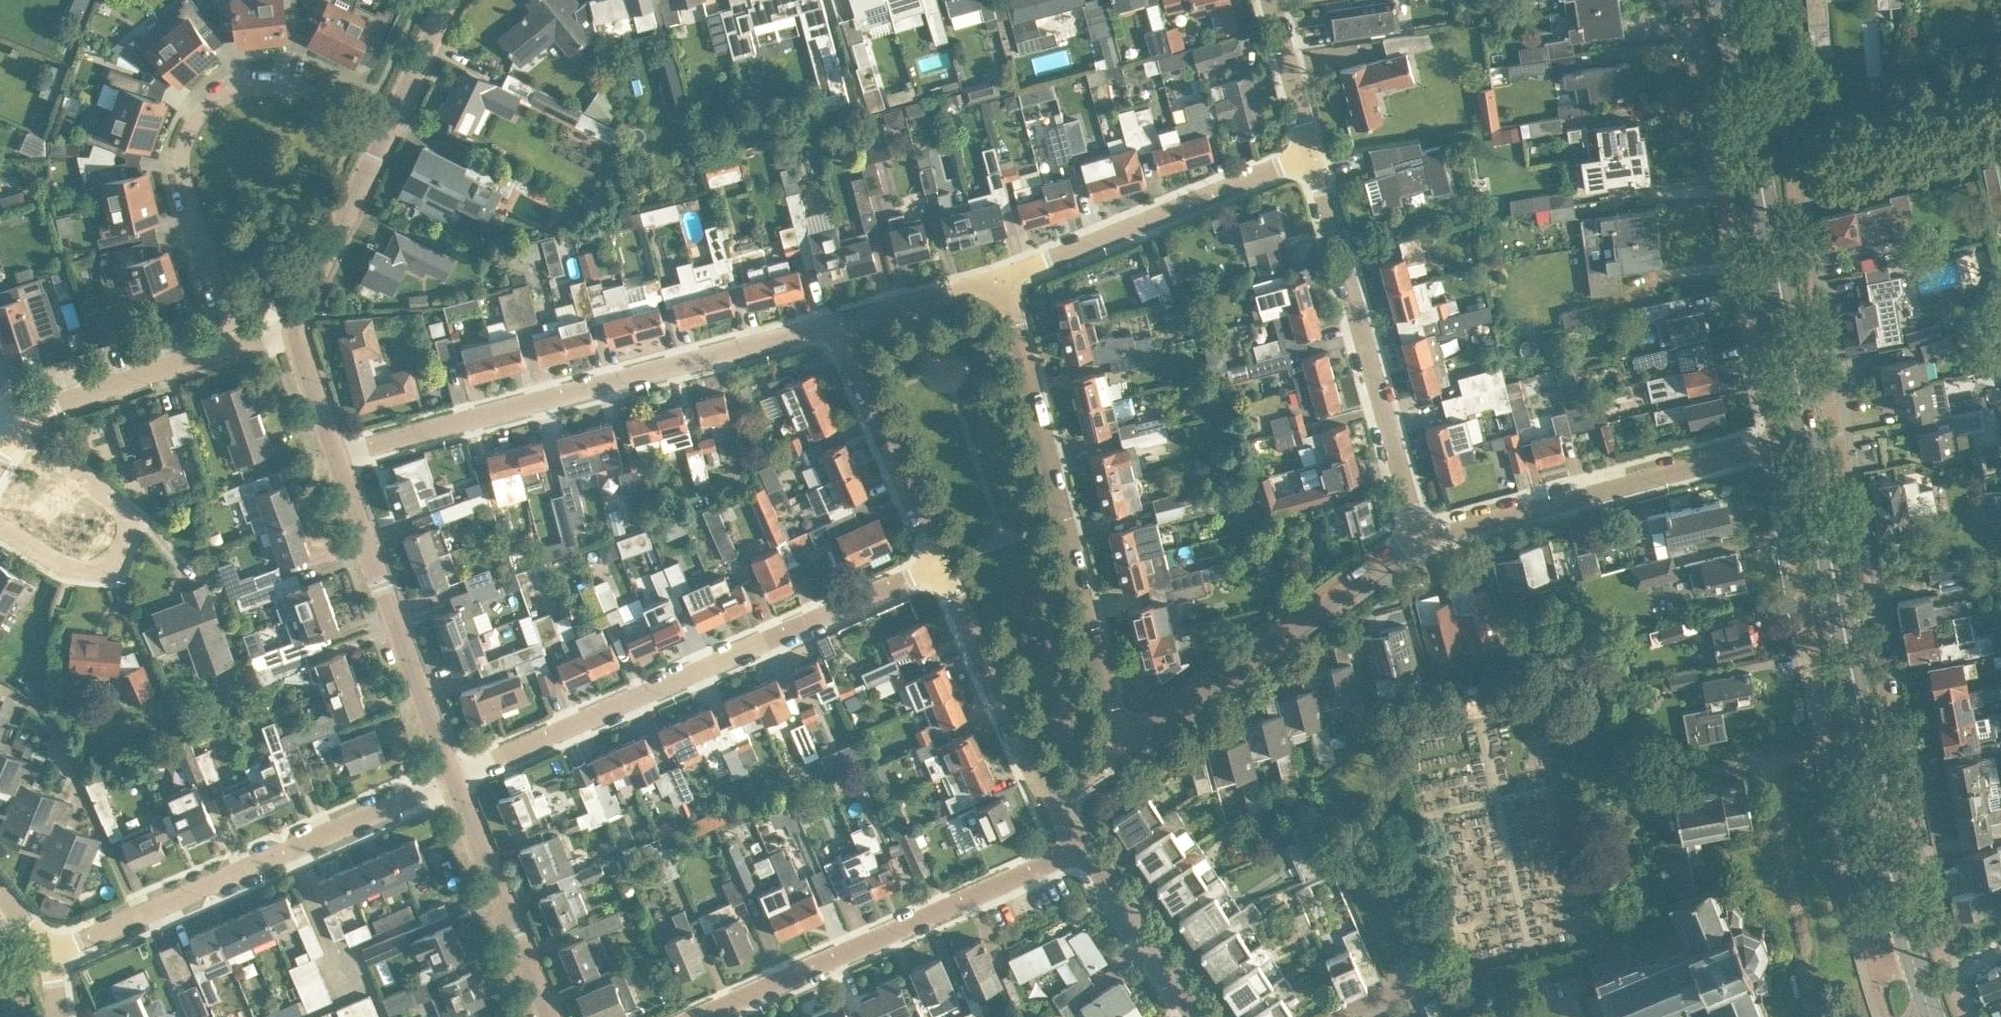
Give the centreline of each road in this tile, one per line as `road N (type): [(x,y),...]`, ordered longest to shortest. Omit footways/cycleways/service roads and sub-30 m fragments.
road 1 (residential): [(1962,1016),(1919,872),(1799,239),(1772,244)]
road 2 (tertiary): [(1913,961),(1772,244)]
road 3 (residential): [(1777,444),(1874,961),(1913,961)]
road 4 (residential): [(450,776),(943,563)]
road 5 (residential): [(335,455),(843,320)]
road 6 (residential): [(1001,277),(1120,751)]
road 7 (residential): [(1692,0),(1777,444)]
road 8 (residential): [(45,952),(450,776)]
road 9 (residential): [(237,344),(186,183),(187,136),(197,118),(229,93),(275,88),(382,138)]
road 10 (residential): [(697,1016),(1082,846)]
road 11 (residential): [(1418,536),(1311,154)]
road 12 (residential): [(1418,536),(1777,444)]
road 13 (residential): [(1120,751),(1418,536)]
road 14 (unclassified): [(450,776),(335,455)]
road 15 (residential): [(1001,277),(1311,154)]
road 16 (residential): [(0,527),(86,575),(117,563),(129,543),(124,508),(43,443),(26,419)]
road 17 (residential): [(943,563),(843,320)]
road 18 (unclassified): [(549,1016),(450,776)]
road 19 (residential): [(1052,795),(943,563)]
road 20 (residential): [(26,419),(237,344)]
road 21 (unclassified): [(293,328),(382,138)]
road 22 (residential): [(1195,1016),(1082,846)]
road 23 (tertiary): [(1772,244),(1736,55)]
road 24 (residential): [(843,320),(1001,277)]
road 25 (residential): [(1311,154),(1270,0)]
road 26 (unclassified): [(382,138),(449,0)]
road 27 (unclassified): [(335,455),(293,328)]

